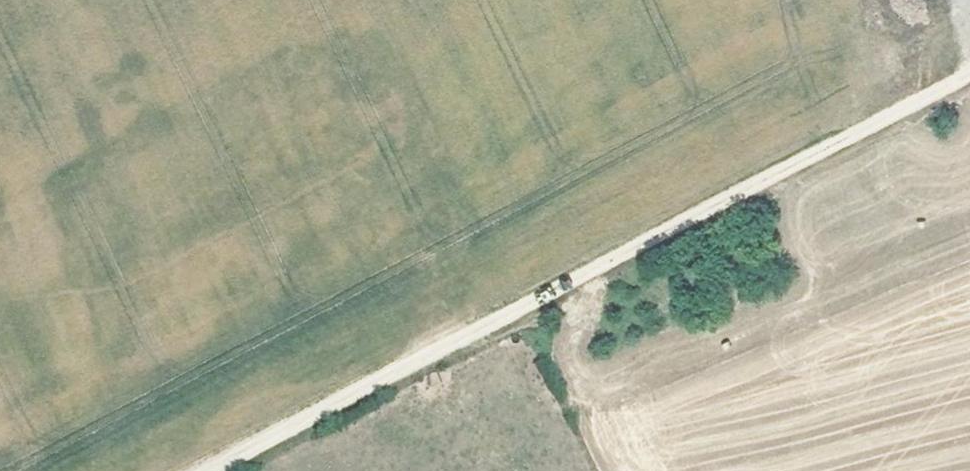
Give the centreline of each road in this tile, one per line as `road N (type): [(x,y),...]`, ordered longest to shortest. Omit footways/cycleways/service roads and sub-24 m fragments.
road 1 (track): [(225,470),(969,78)]

